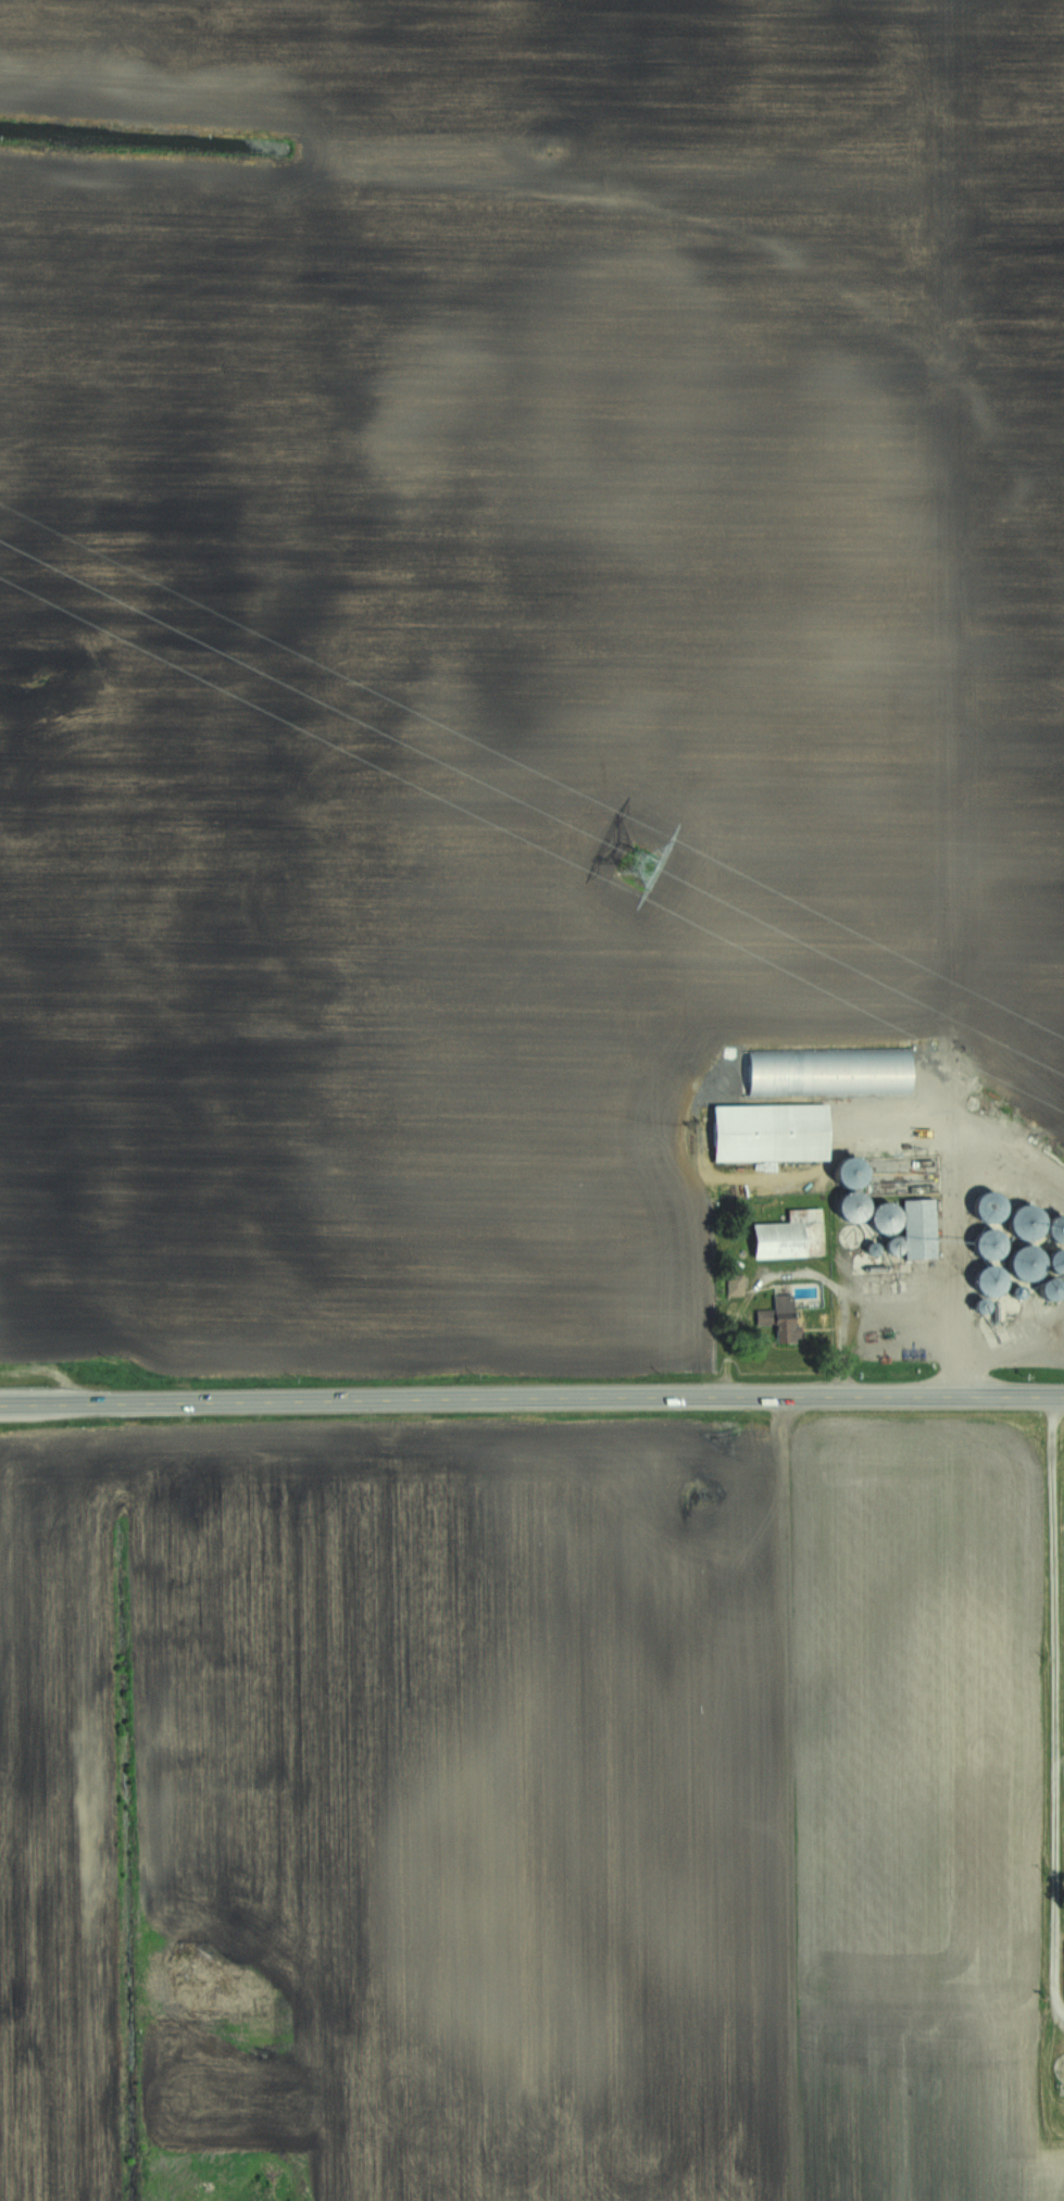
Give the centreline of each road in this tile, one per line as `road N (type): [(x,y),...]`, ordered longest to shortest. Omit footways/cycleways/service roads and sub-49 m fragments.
road 1 (primary): [(1063,1396),(0,1403)]

